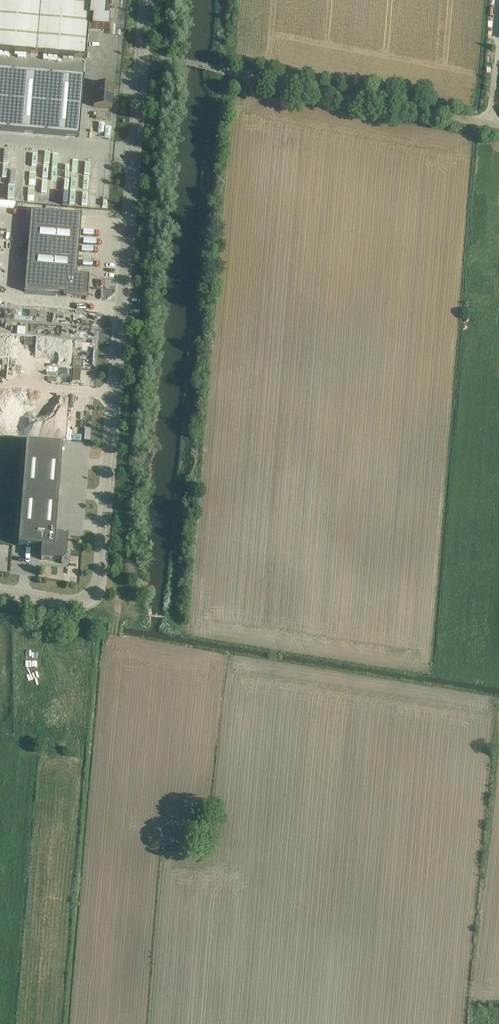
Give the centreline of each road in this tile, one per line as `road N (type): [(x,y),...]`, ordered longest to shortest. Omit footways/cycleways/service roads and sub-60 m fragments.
road 1 (unclassified): [(0,591),(80,603),(98,582),(147,0)]
road 2 (unclassified): [(498,125),(240,75)]

